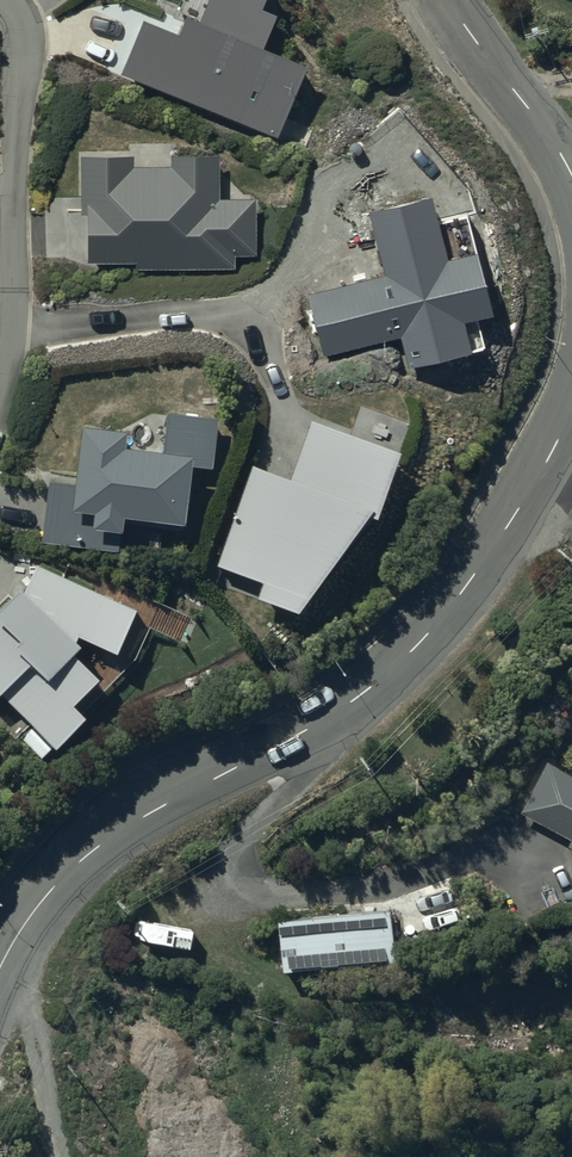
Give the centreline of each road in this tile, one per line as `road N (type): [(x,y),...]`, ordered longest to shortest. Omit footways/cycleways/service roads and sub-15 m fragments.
road 1 (residential): [(571,408),(506,530),(427,635),(352,702),(100,846),(54,886),(0,969)]
road 2 (track): [(236,866),(228,932),(257,988),(325,998),(571,989)]
road 3 (residential): [(0,216),(27,40),(0,0)]
road 4 (residential): [(449,0),(571,180)]

